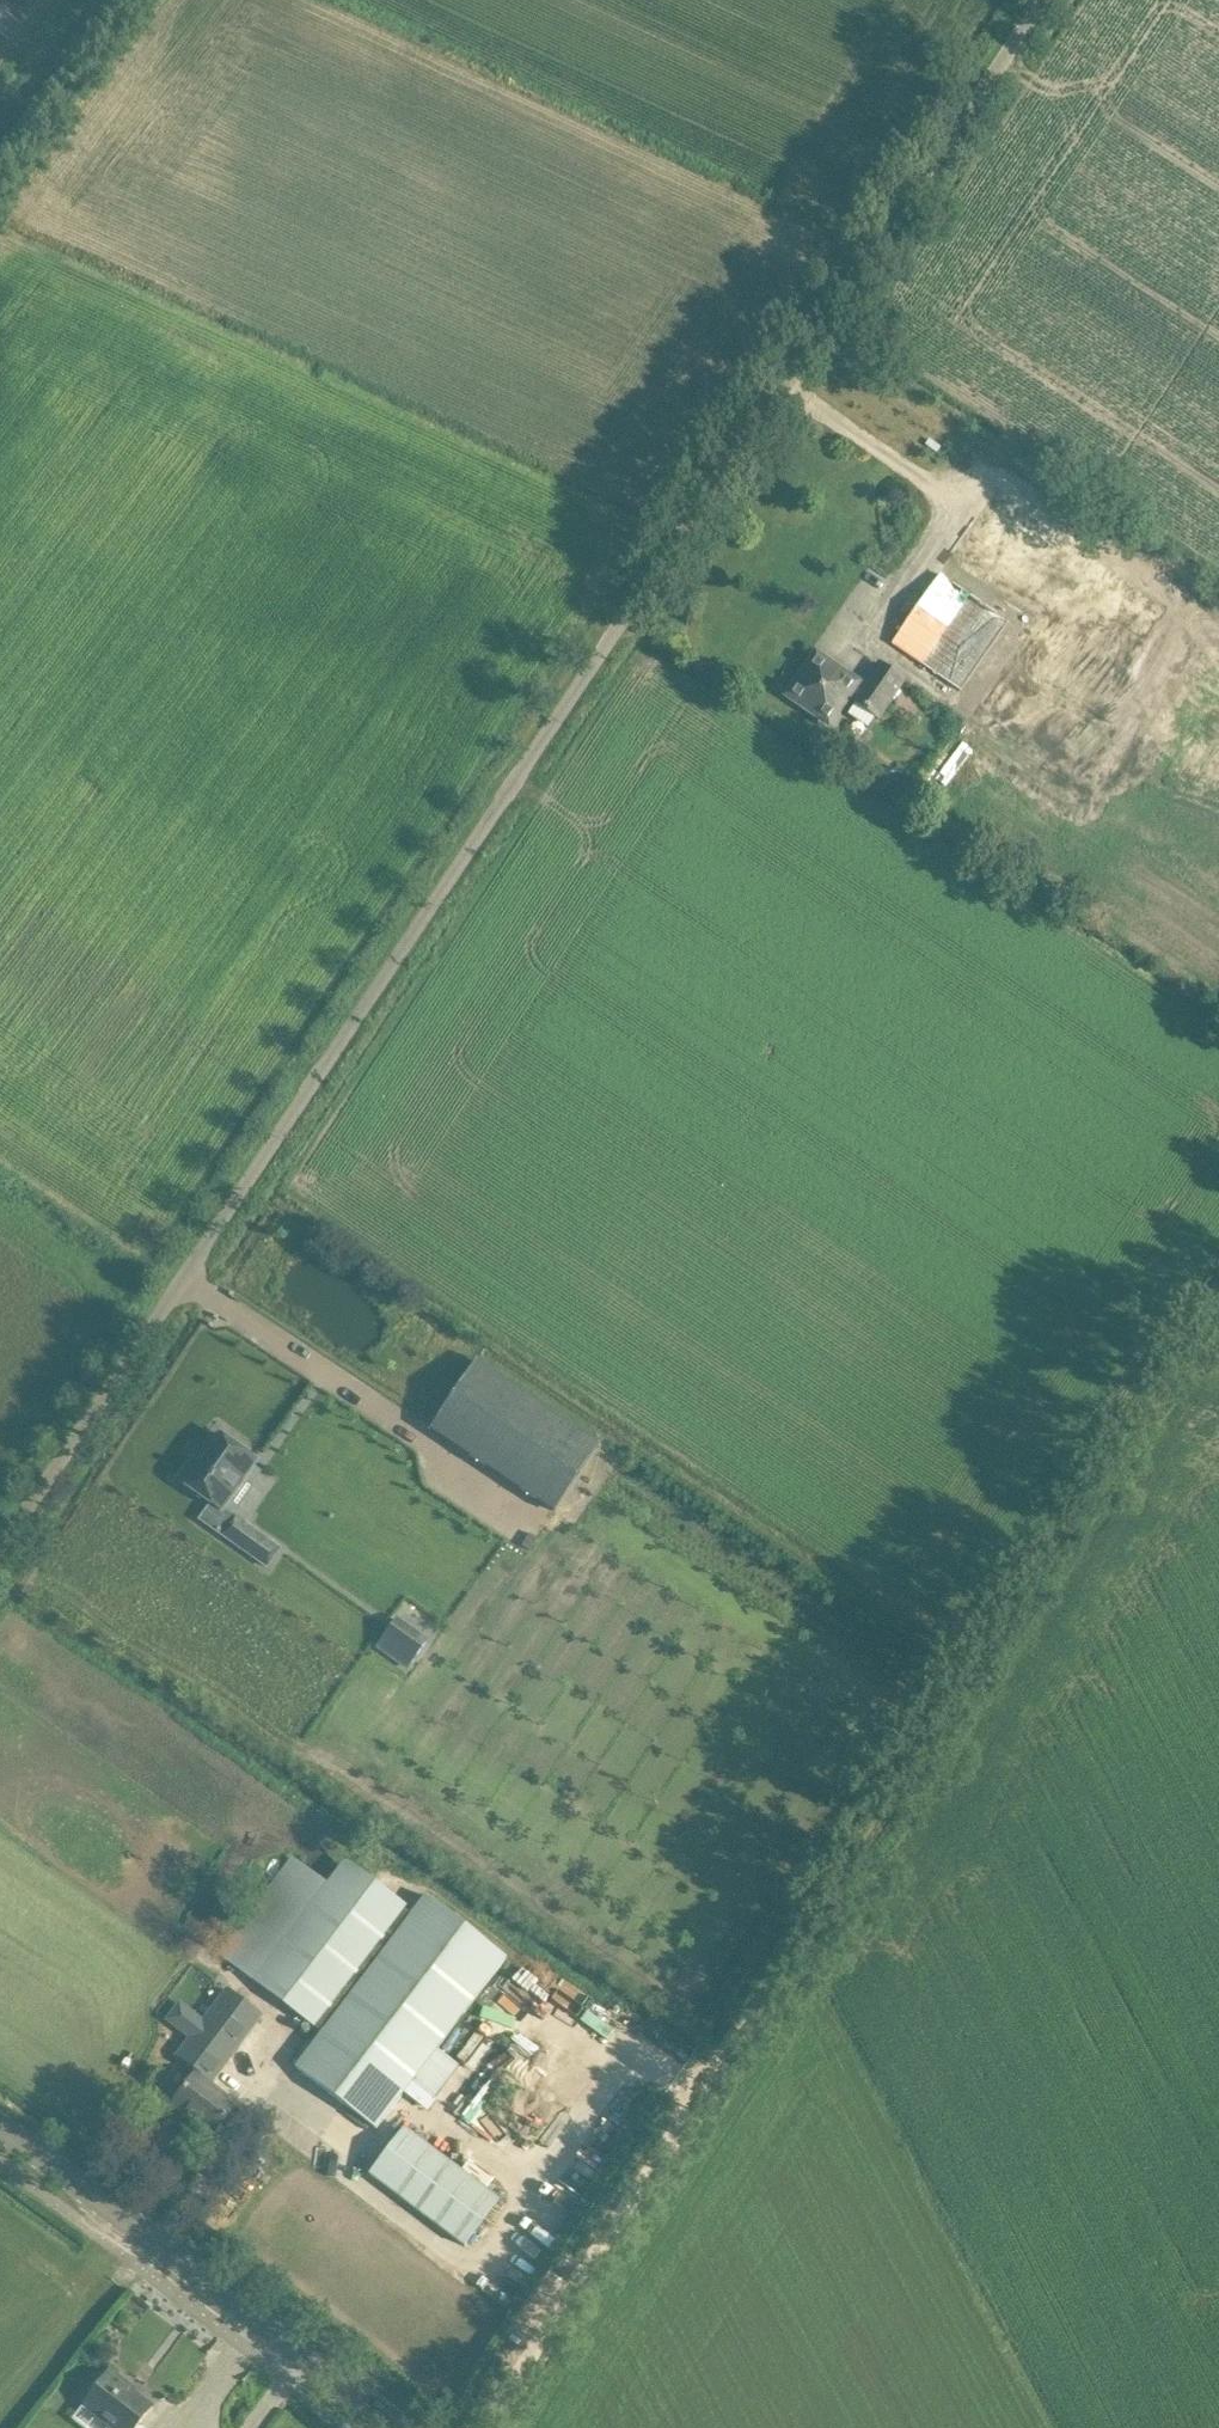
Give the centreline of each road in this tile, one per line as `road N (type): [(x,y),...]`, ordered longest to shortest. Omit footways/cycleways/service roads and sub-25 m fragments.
road 1 (unclassified): [(0,1536),(183,1282),(1043,0)]
road 2 (track): [(491,2427),(1186,1359)]
road 3 (tertiary): [(375,2427),(0,2131)]

